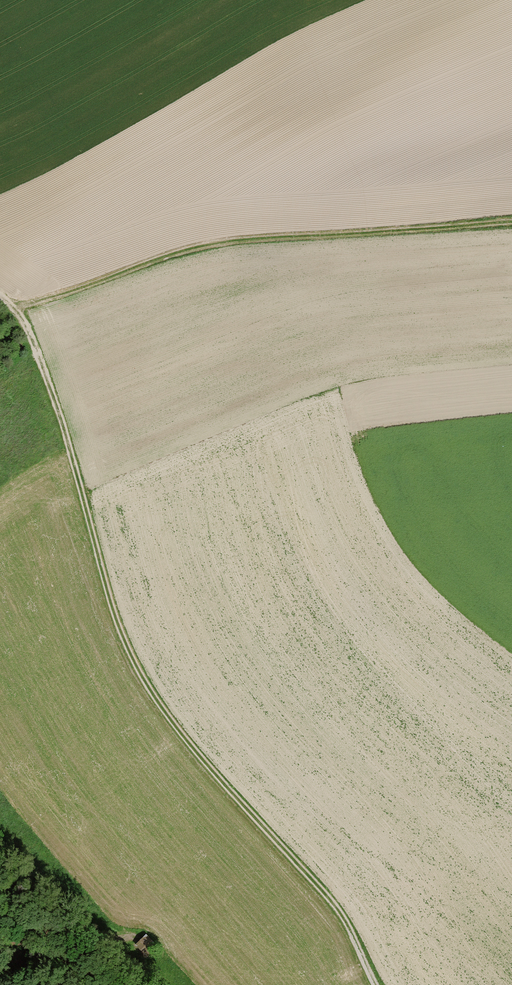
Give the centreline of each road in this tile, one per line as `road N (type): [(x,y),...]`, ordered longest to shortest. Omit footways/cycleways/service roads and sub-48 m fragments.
road 1 (track): [(376,984),(332,901),(208,765),(143,678),(114,612),(45,375),(26,329),(0,300)]
road 2 (track): [(511,222),(229,242),(59,295),(1,301)]

